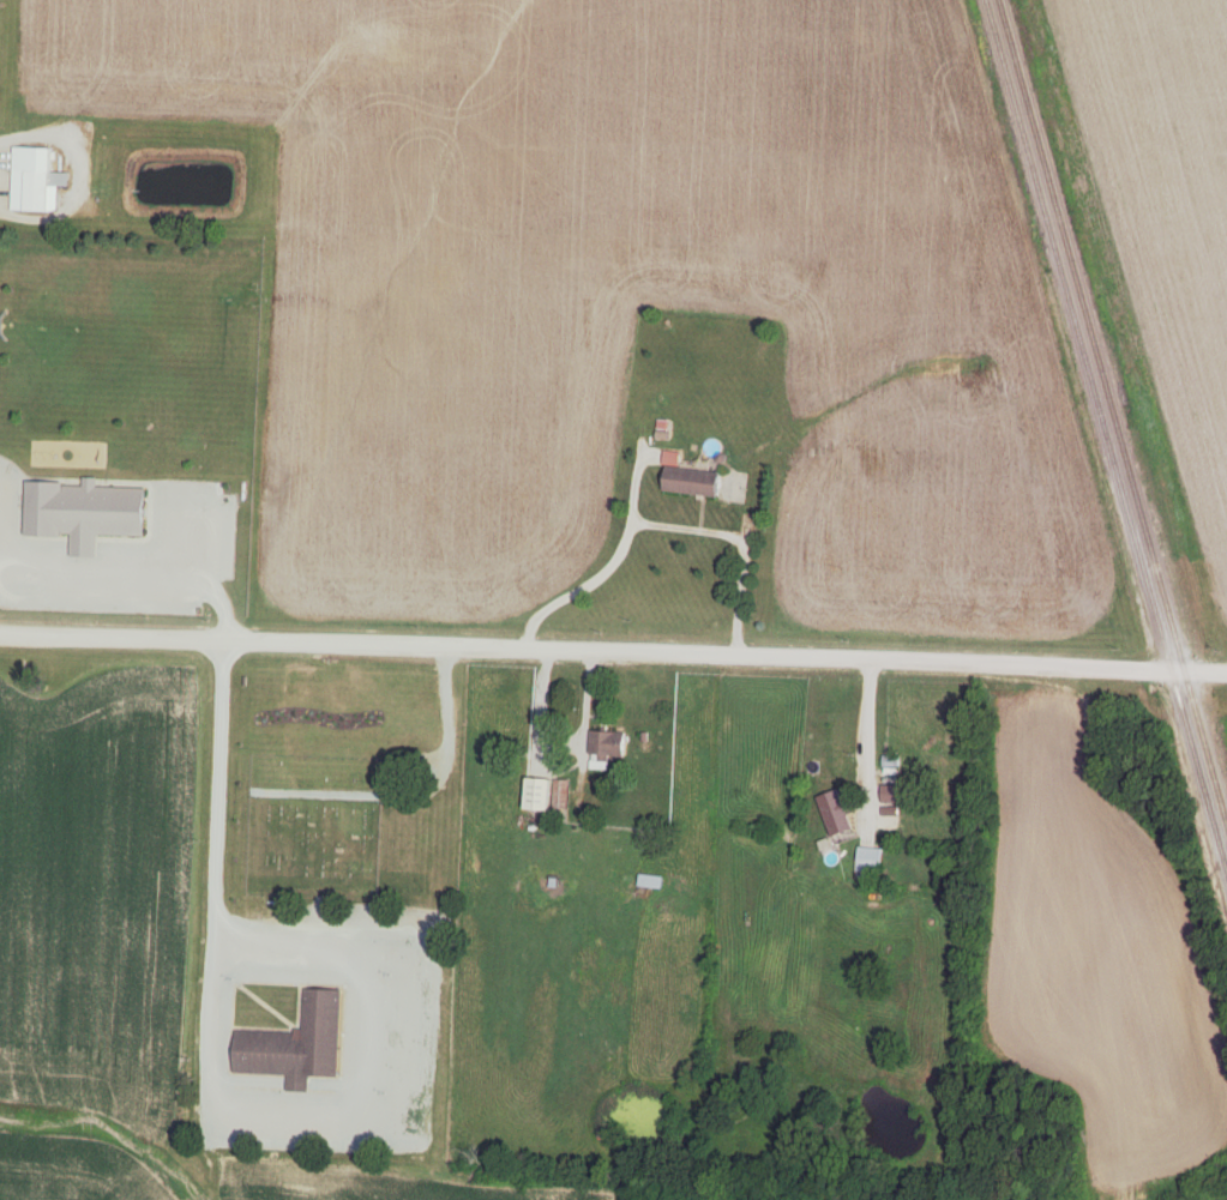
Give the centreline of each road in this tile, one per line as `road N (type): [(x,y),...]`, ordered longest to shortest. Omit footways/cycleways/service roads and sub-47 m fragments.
road 1 (residential): [(0,634),(1226,671)]

